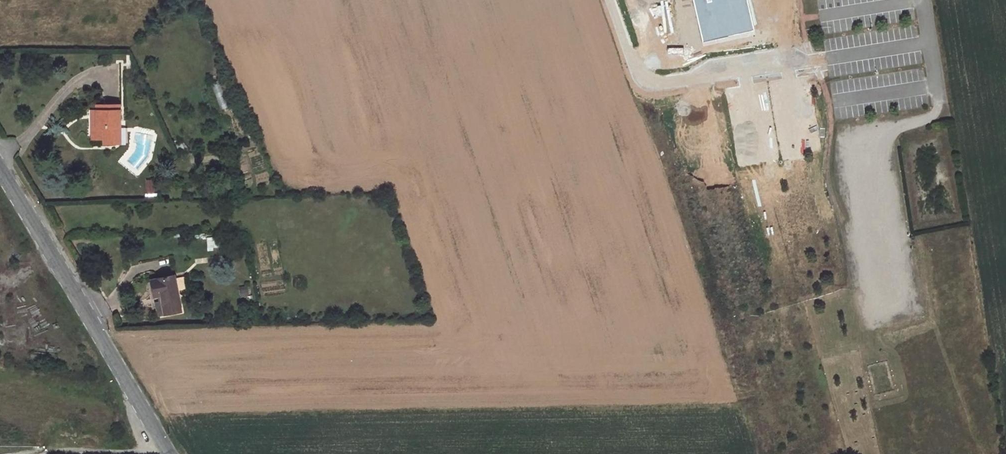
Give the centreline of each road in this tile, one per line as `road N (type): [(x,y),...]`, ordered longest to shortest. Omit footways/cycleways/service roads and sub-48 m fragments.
road 1 (tertiary): [(171,453),(0,163)]

